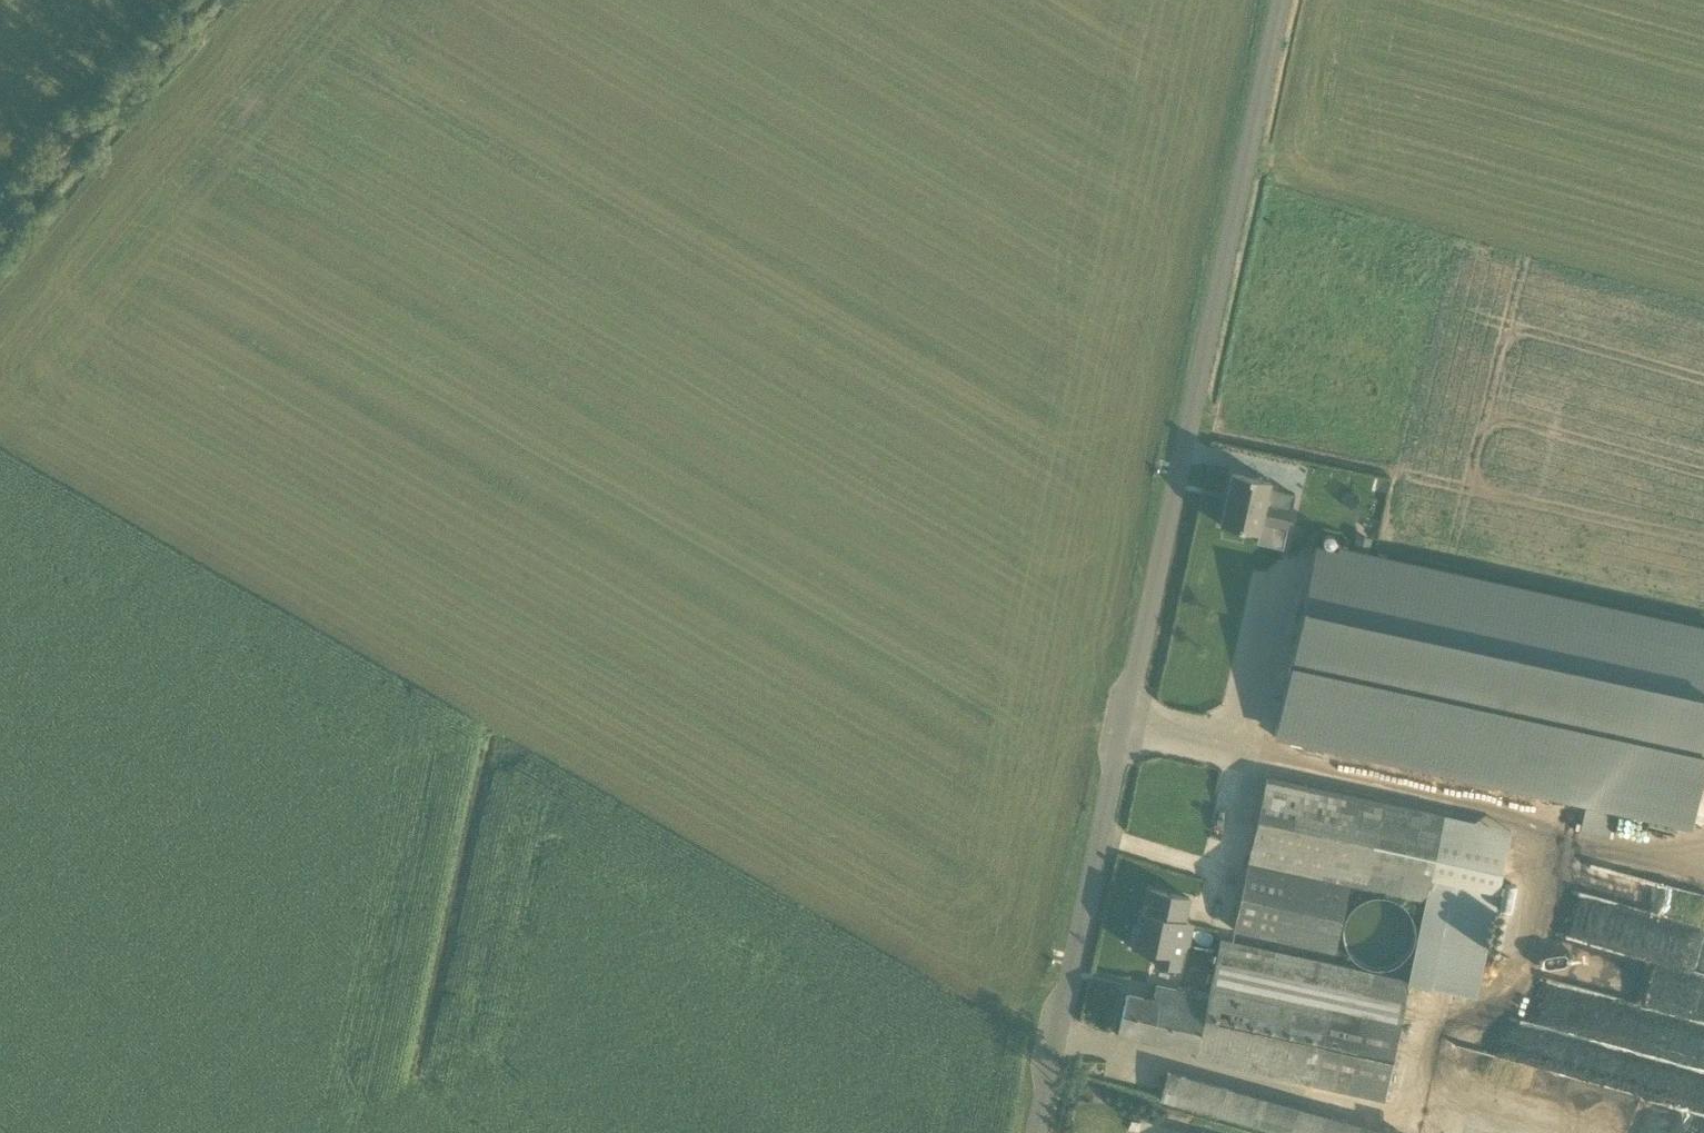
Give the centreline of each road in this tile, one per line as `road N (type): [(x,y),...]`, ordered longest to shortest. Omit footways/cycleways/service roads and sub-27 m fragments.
road 1 (unclassified): [(1036,1132),(1278,0)]
road 2 (track): [(197,0),(0,236)]

